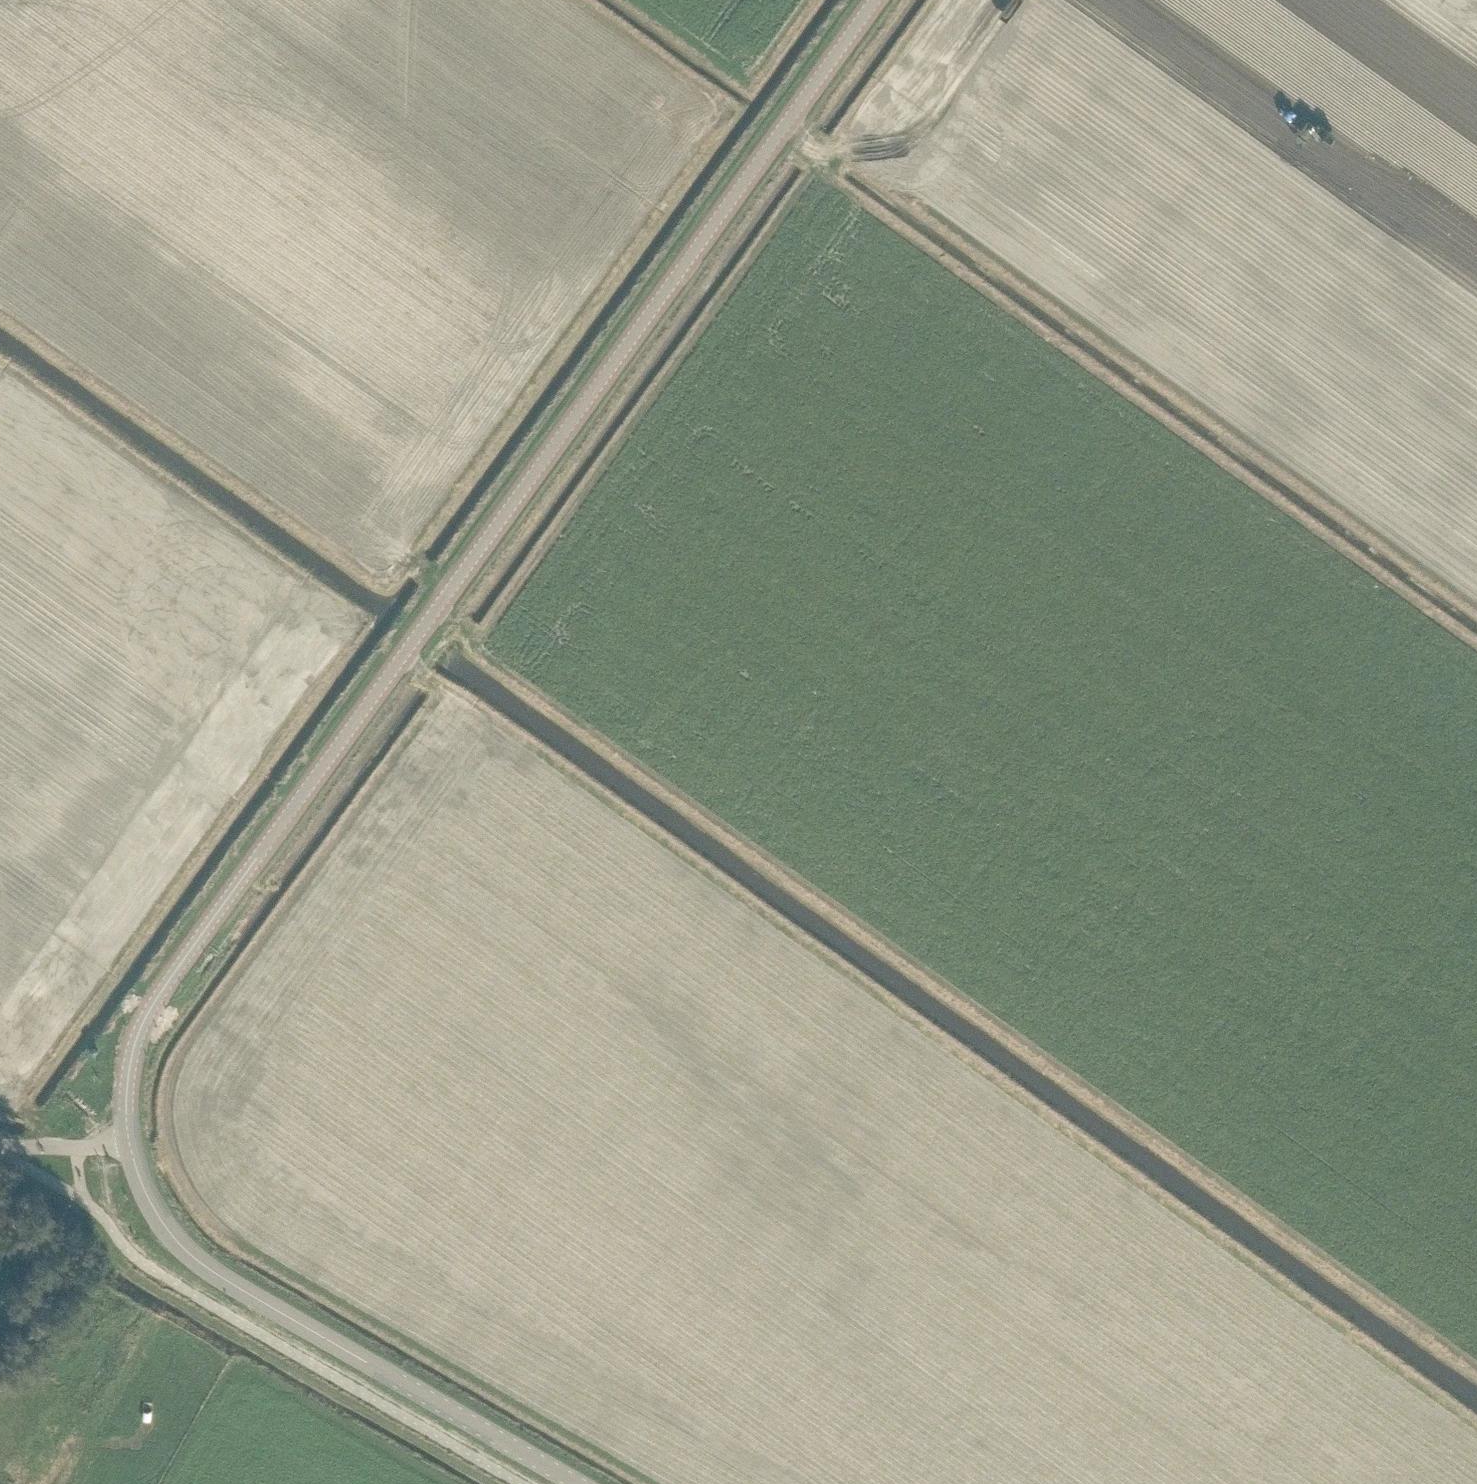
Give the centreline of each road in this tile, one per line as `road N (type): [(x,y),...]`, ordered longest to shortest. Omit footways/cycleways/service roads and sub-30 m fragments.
road 1 (tertiary): [(580,1483),(189,1251),(155,1210),(136,1167),(126,1116),(130,1063),(166,983),(873,0)]

